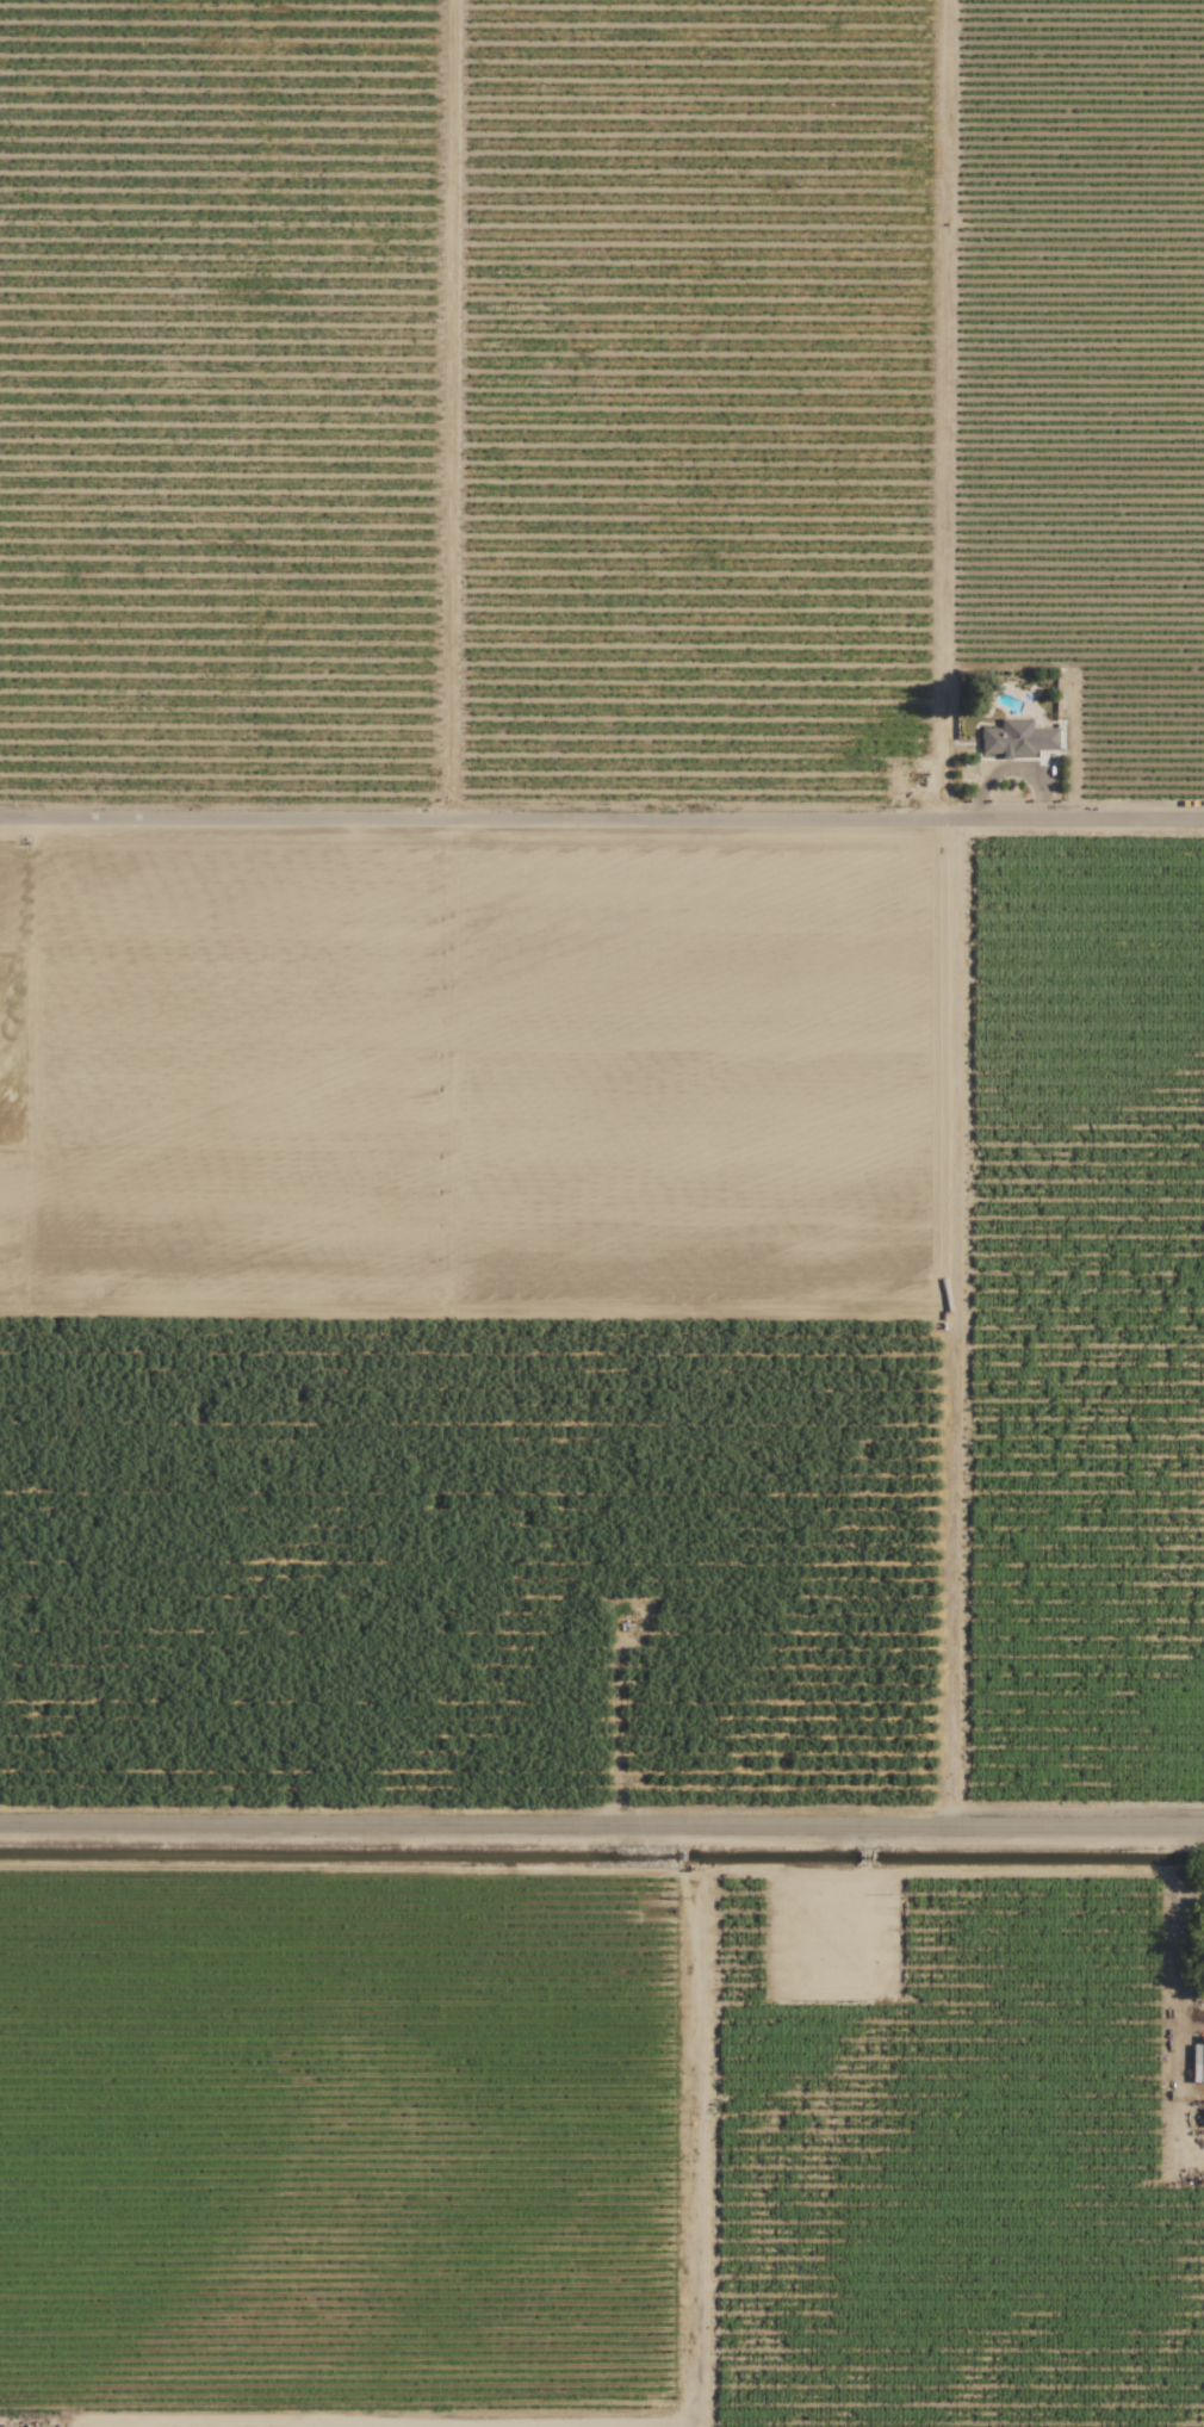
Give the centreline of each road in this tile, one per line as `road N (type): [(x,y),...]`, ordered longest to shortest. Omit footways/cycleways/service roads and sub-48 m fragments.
road 1 (residential): [(0,816),(1203,827)]
road 2 (residential): [(0,1840),(1203,1840)]

